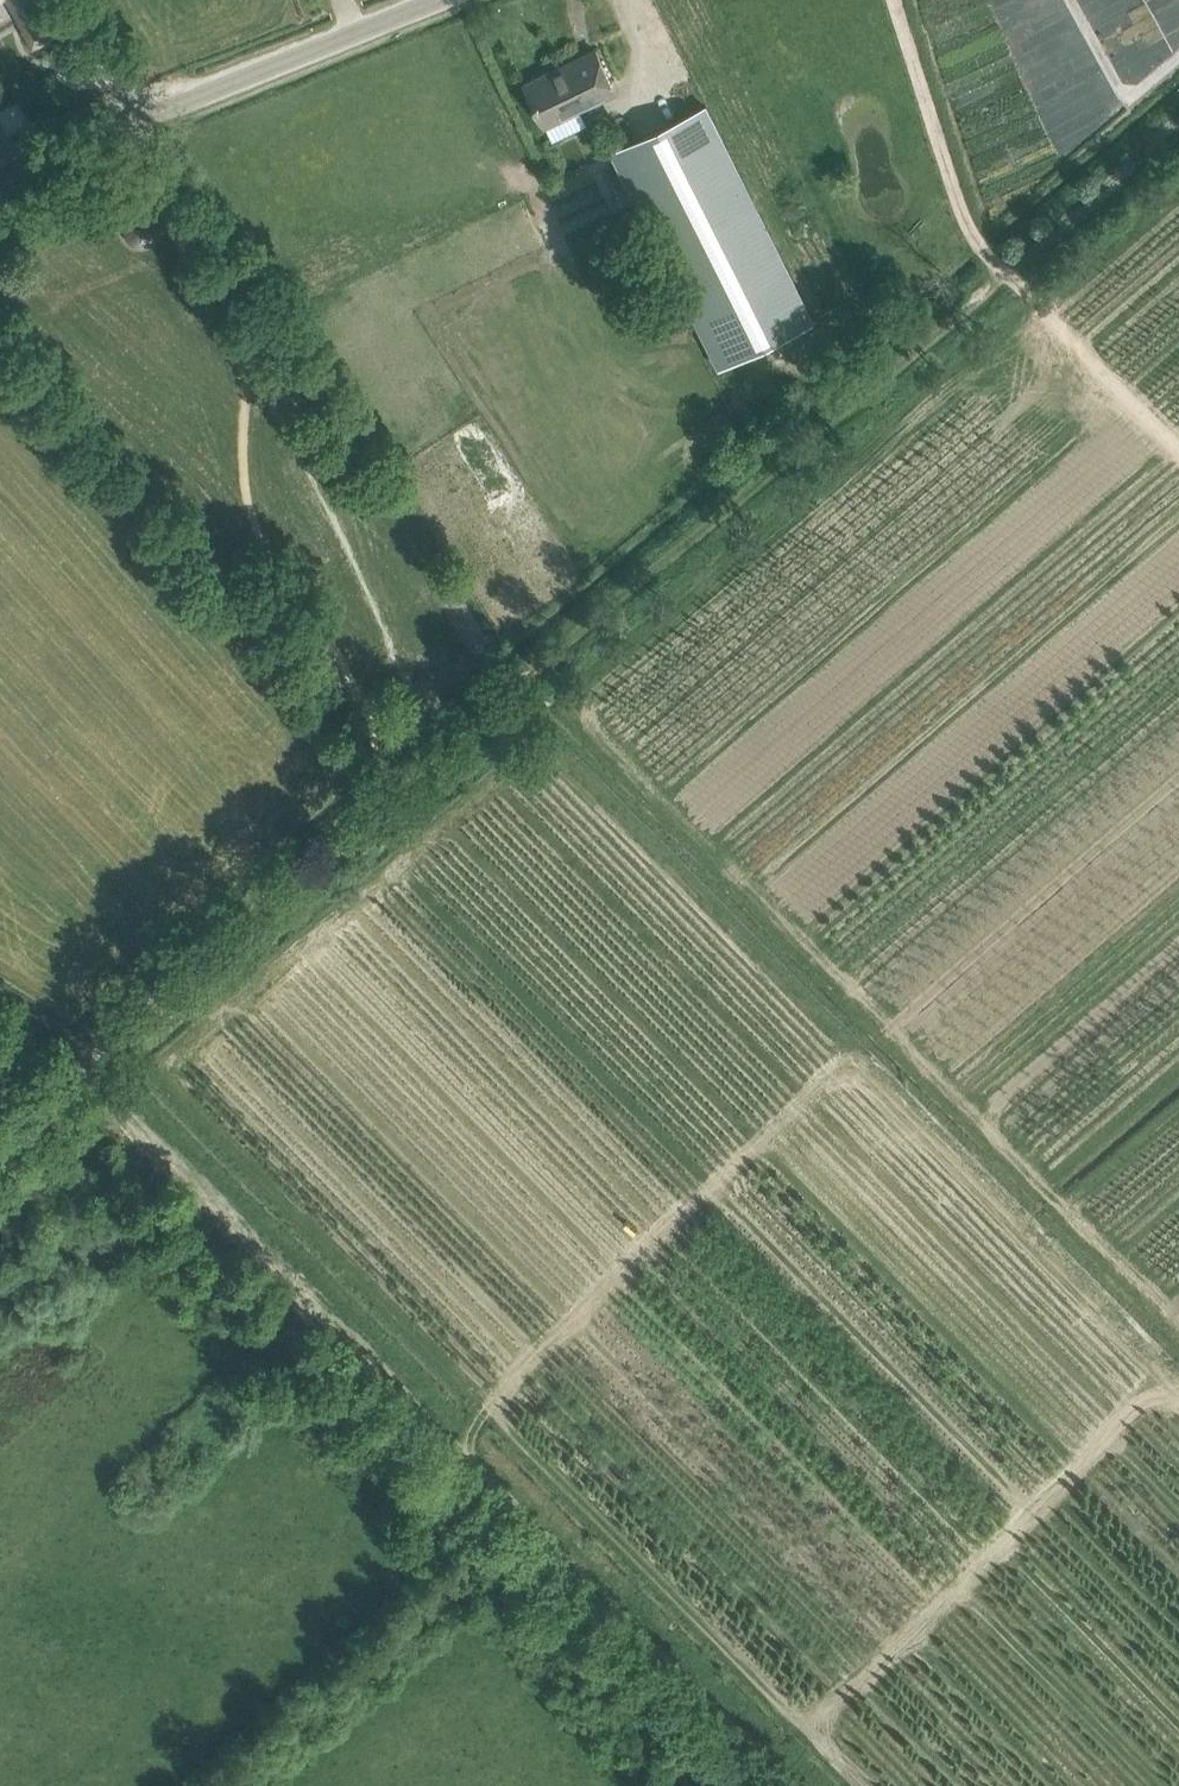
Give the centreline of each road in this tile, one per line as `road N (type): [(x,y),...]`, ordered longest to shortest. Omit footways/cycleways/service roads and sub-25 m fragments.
road 1 (track): [(898,0),(977,232),(1178,435)]
road 2 (unclassified): [(0,176),(438,0)]

